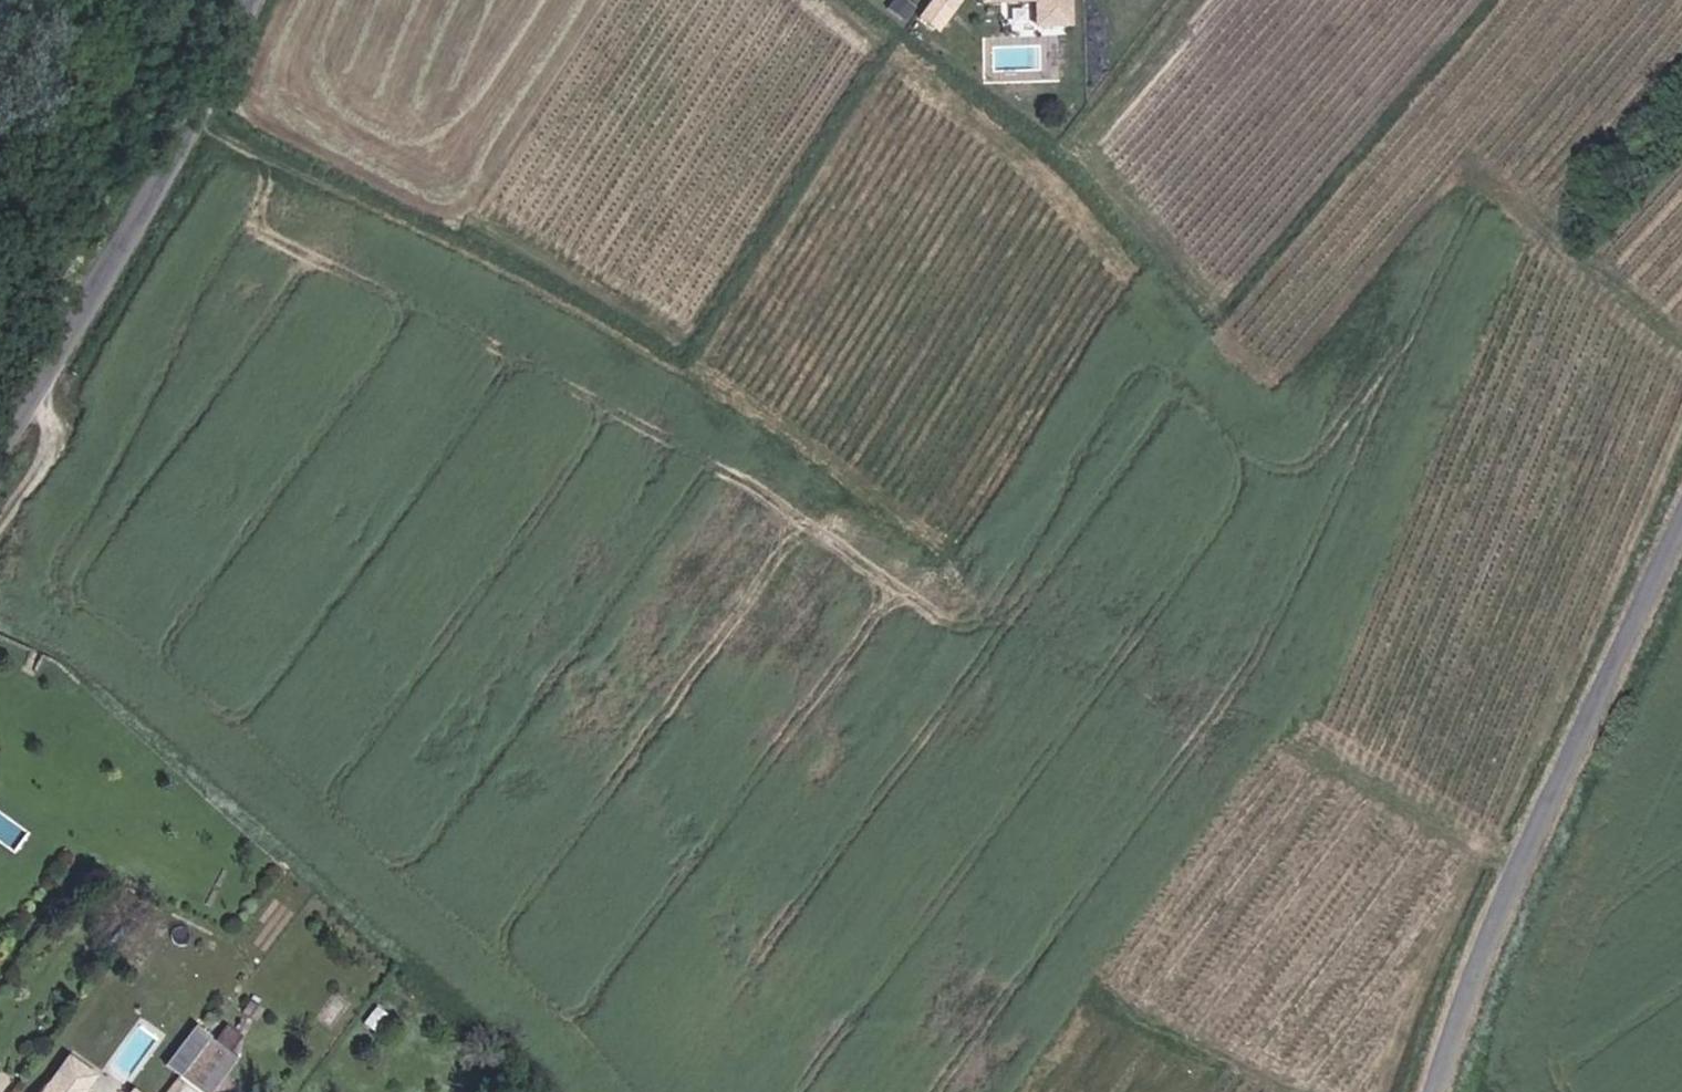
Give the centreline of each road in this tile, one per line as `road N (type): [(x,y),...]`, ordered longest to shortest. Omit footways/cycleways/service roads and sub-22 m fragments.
road 1 (tertiary): [(1437,1091),(1502,909),(1681,527)]
road 2 (unclassified): [(0,441),(174,162),(250,0)]

